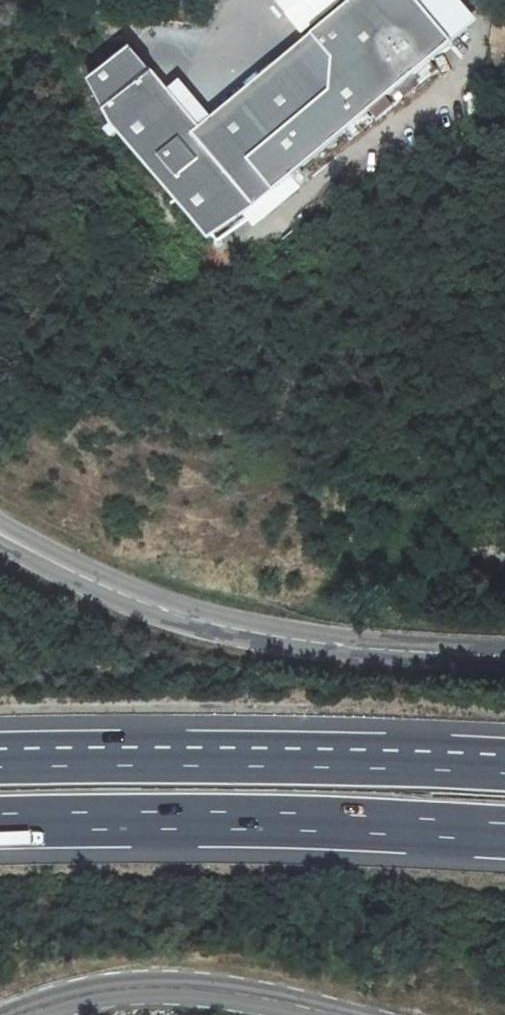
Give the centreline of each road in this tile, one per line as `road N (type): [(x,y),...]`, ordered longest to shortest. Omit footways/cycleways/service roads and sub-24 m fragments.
road 1 (motorway): [(0,824),(504,833)]
road 2 (motorway): [(504,764),(0,759)]
road 3 (tertiary): [(69,571),(184,619),(338,648),(504,656)]
road 4 (tertiary): [(336,1014),(167,987),(103,989),(20,1014)]

